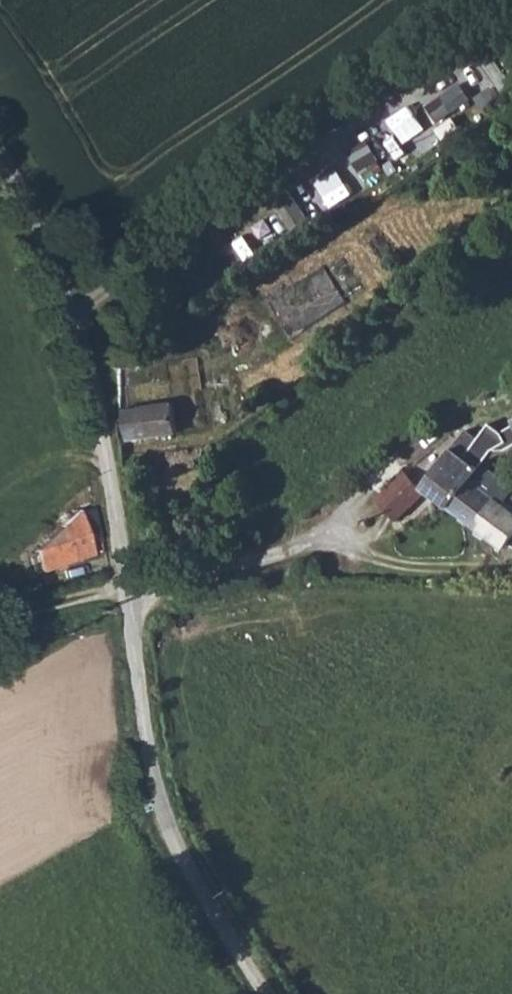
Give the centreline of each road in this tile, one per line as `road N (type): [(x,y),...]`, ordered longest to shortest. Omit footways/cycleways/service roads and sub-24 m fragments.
road 1 (unclassified): [(127,588),(77,298),(0,145)]
road 2 (unclassified): [(265,993),(172,837),(154,775),(127,588)]
road 3 (residential): [(447,447),(404,462),(333,527),(292,551),(127,588)]
road 4 (track): [(333,527),(399,561),(503,566)]
road 5 (track): [(0,619),(127,588)]

